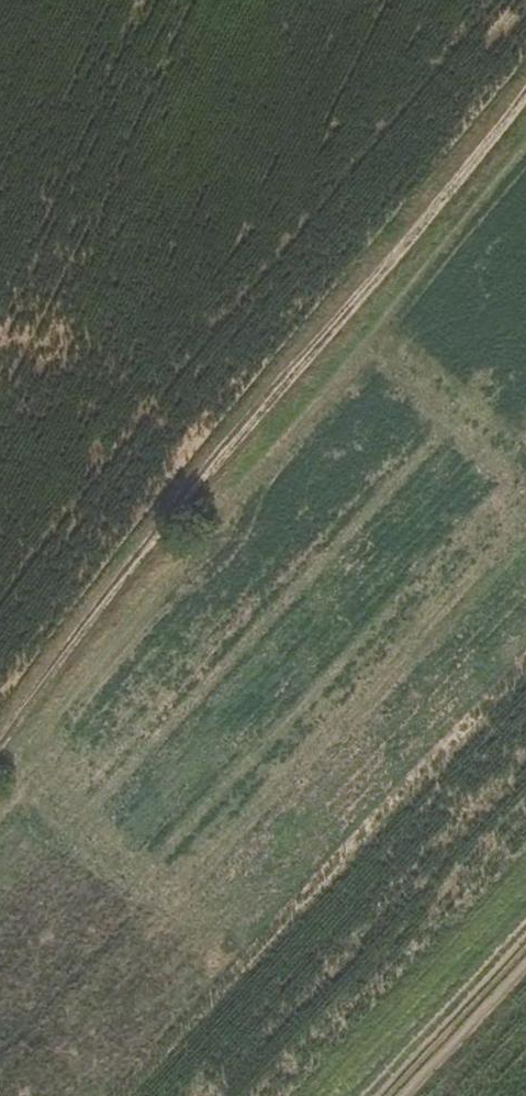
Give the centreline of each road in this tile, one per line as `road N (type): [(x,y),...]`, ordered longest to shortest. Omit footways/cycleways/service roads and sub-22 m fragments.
road 1 (track): [(0,743),(525,94)]

